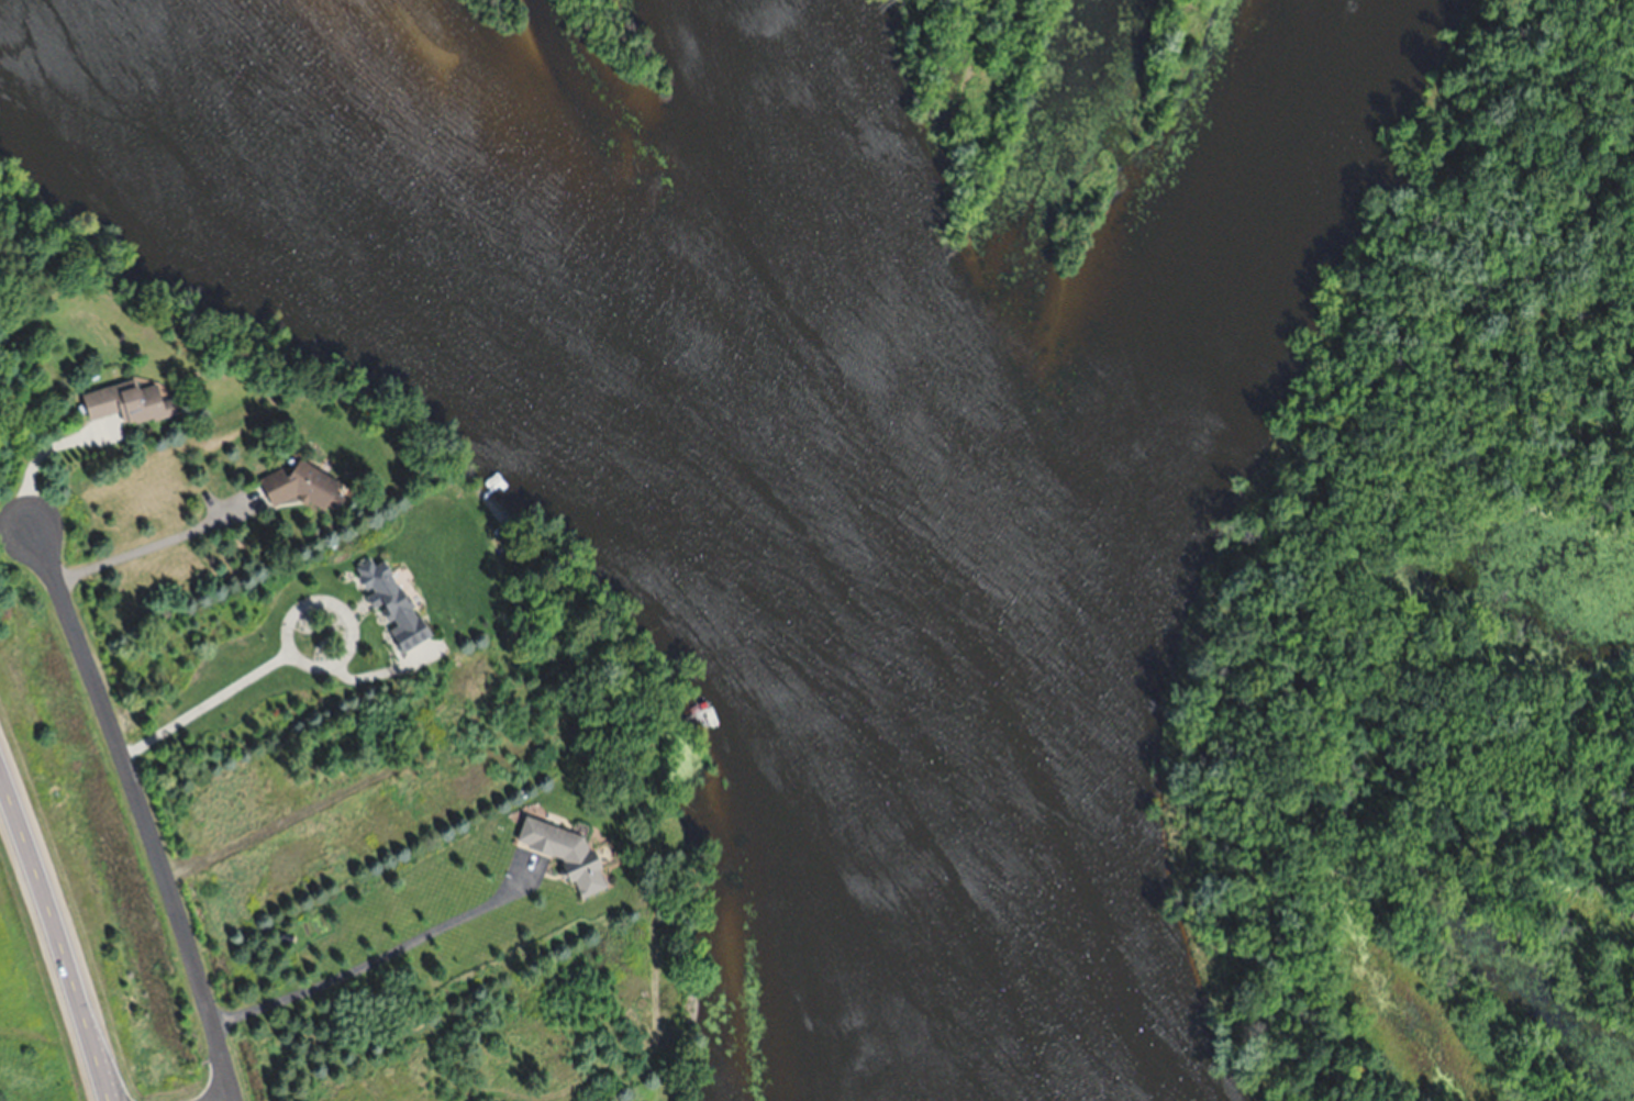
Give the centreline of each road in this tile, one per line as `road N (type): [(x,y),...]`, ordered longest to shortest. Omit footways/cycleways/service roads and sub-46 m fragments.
road 1 (residential): [(233,1100),(152,839),(23,511)]
road 2 (secondary): [(0,768),(108,1100)]

